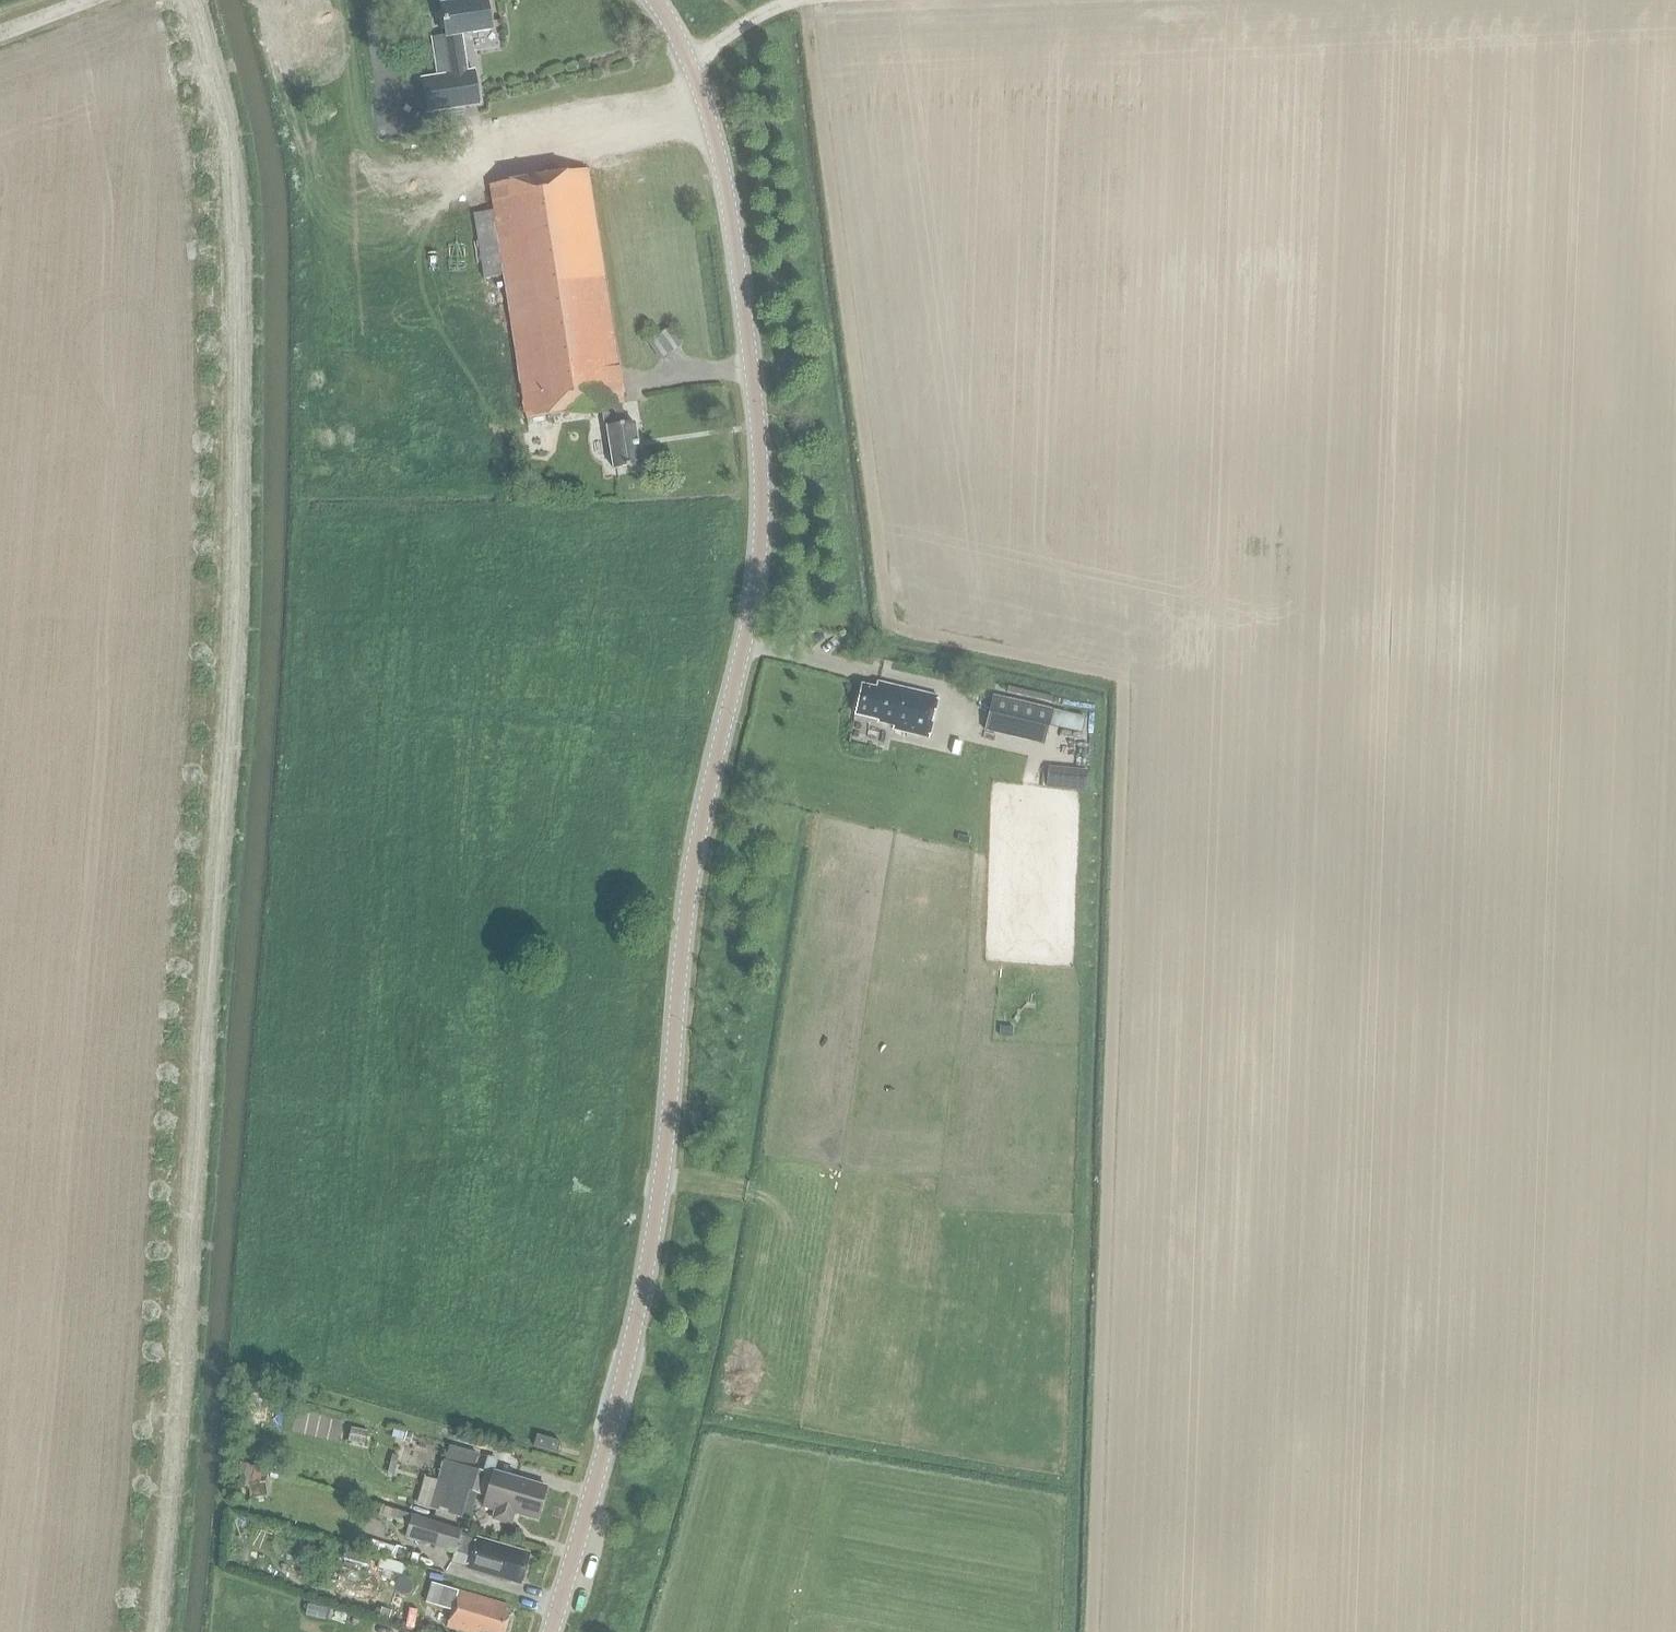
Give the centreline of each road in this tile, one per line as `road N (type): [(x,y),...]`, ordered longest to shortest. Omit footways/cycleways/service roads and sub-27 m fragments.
road 1 (tertiary): [(551,1631),(630,1351),(661,1181),(688,894),(752,621),(761,545),(752,365),(724,165),(700,84),(656,0)]
road 2 (track): [(689,57),(799,0)]

